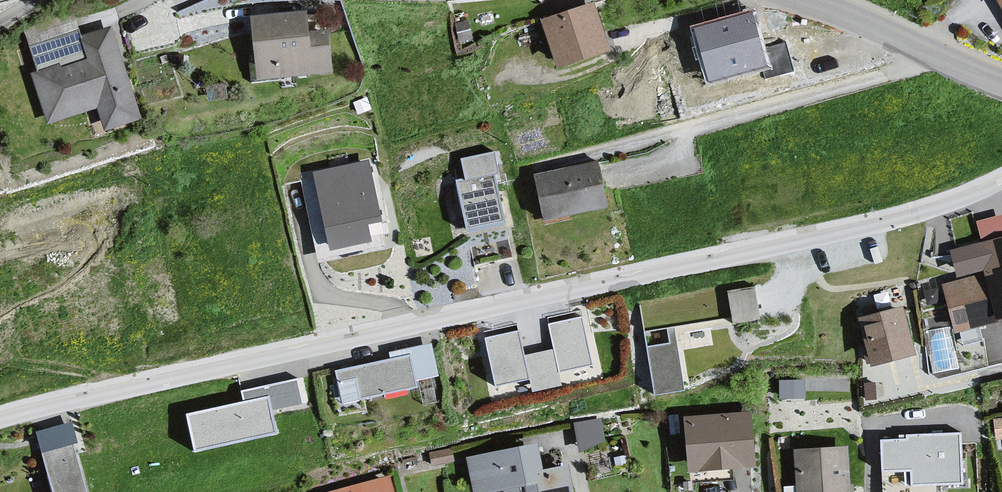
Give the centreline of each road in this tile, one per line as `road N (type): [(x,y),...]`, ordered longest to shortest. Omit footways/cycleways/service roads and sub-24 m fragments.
road 1 (residential): [(1001,174),(929,207),(661,273),(0,419)]
road 2 (residential): [(1001,83),(801,0)]

